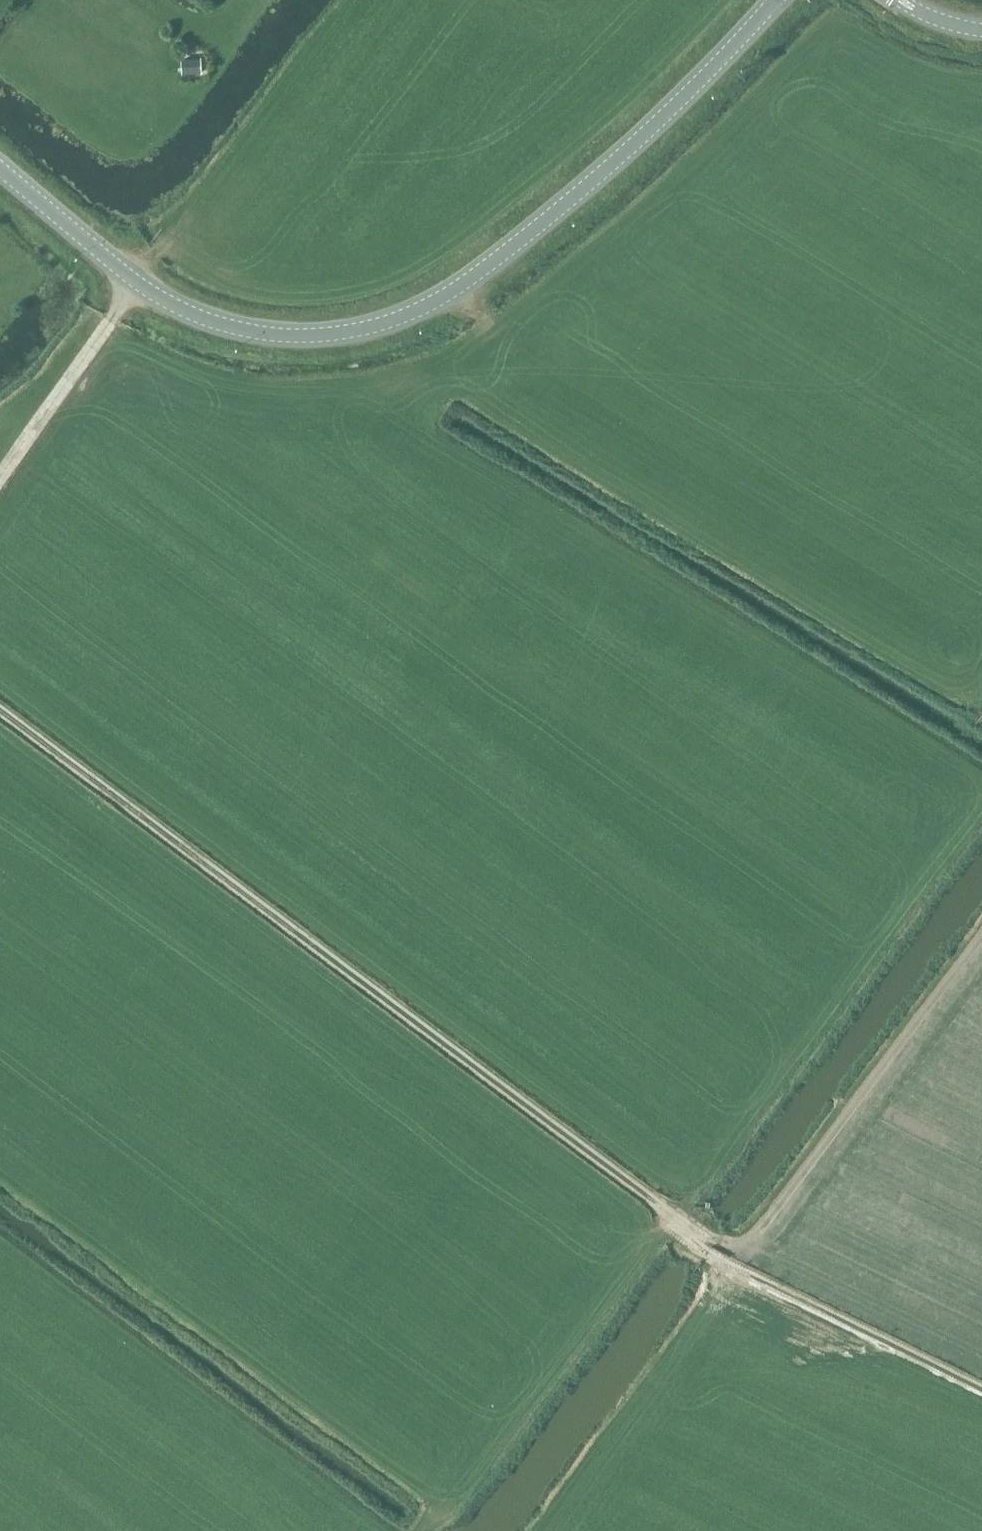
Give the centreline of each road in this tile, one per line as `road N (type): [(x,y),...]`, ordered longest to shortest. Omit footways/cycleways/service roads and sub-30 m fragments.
road 1 (track): [(981,1391),(709,1251),(0,704)]
road 2 (tertiary): [(0,167),(133,278),(182,307),(286,333),(365,325),(448,294),(493,262),(670,111),(774,0)]
road 3 (track): [(0,472),(133,278)]

